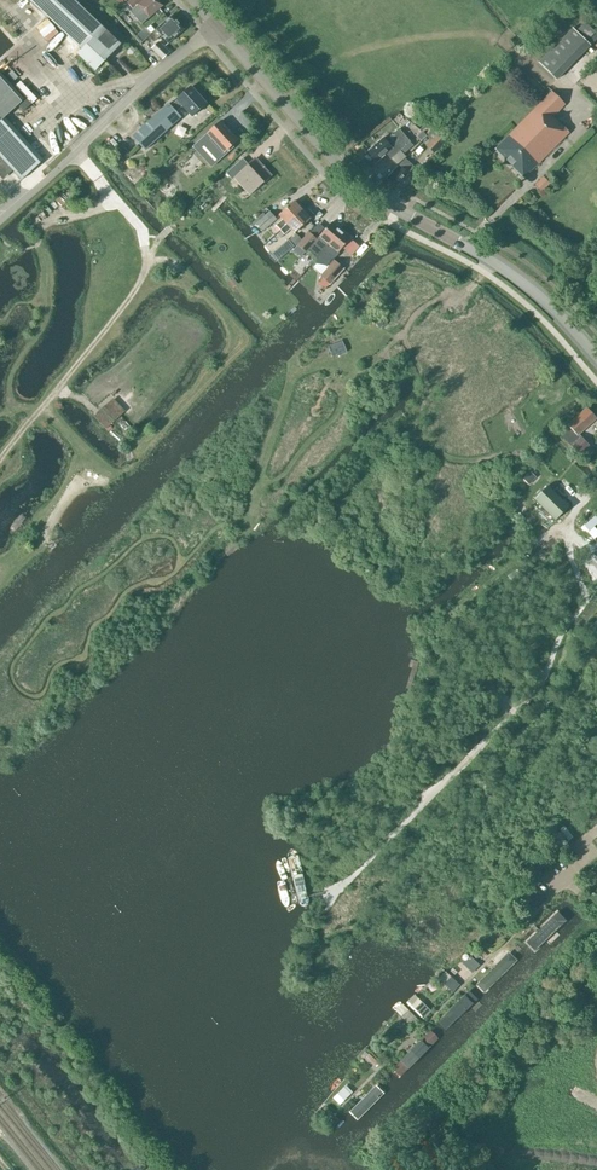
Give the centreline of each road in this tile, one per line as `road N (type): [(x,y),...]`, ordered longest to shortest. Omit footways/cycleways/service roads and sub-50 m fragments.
road 1 (tertiary): [(596,360),(501,268),(352,176),(216,25)]
road 2 (track): [(0,462),(144,268),(126,211),(78,150)]
road 3 (residential): [(0,219),(205,35)]

